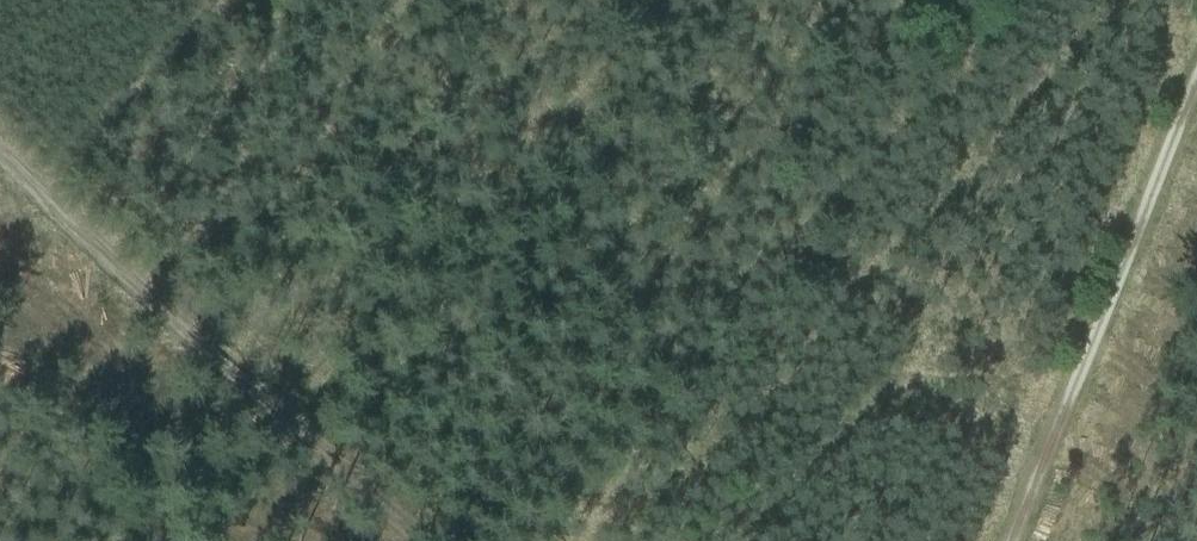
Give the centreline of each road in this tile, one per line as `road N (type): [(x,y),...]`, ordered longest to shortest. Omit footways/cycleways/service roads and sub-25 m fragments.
road 1 (track): [(1009,540),(1094,314),(1196,76)]

